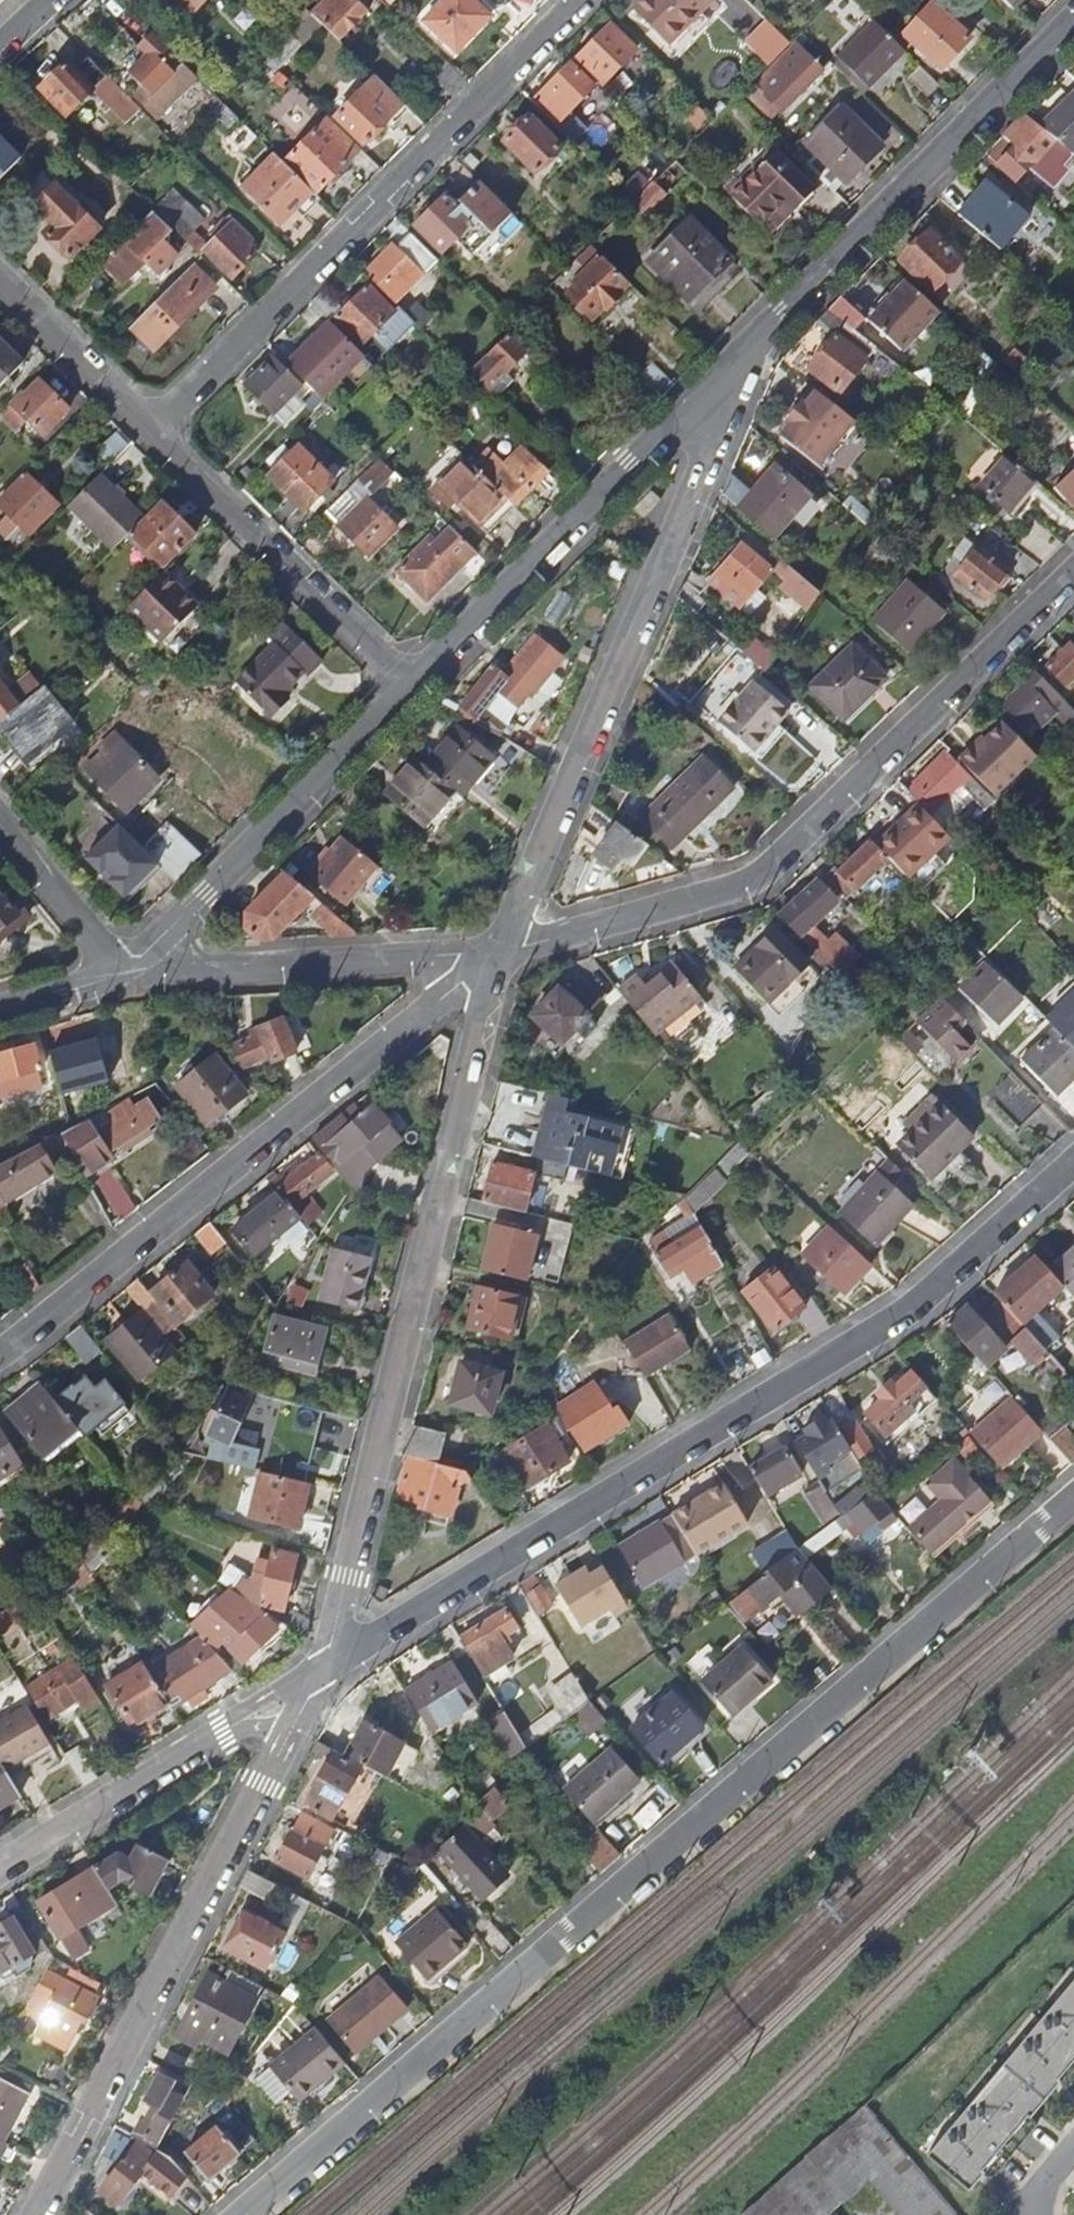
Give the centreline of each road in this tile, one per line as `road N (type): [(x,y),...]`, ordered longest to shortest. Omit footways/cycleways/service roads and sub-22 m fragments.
road 1 (unclassified): [(239,2214),(1073,1500)]
road 2 (unclassified): [(324,1671),(914,1305),(1073,1162)]
road 3 (unclassified): [(324,1671),(498,956)]
road 4 (residential): [(498,956),(753,881),(1073,570)]
road 5 (unclassified): [(0,1356),(498,956)]
road 6 (residential): [(153,431),(580,0)]
road 7 (unclassified): [(498,956),(669,545),(681,494),(681,417)]
road 8 (tertiary): [(1073,20),(681,417)]
road 9 (unclassified): [(39,2214),(298,1721)]
road 10 (tertiary): [(410,683),(112,980)]
road 11 (residential): [(112,980),(498,956)]
road 12 (tertiary): [(681,417),(410,683)]
road 13 (residential): [(153,431),(410,683)]
road 14 (unclassified): [(0,1869),(244,1720)]
road 15 (residential): [(0,280),(153,431)]
road 16 (residential): [(0,823),(92,936),(112,980)]

